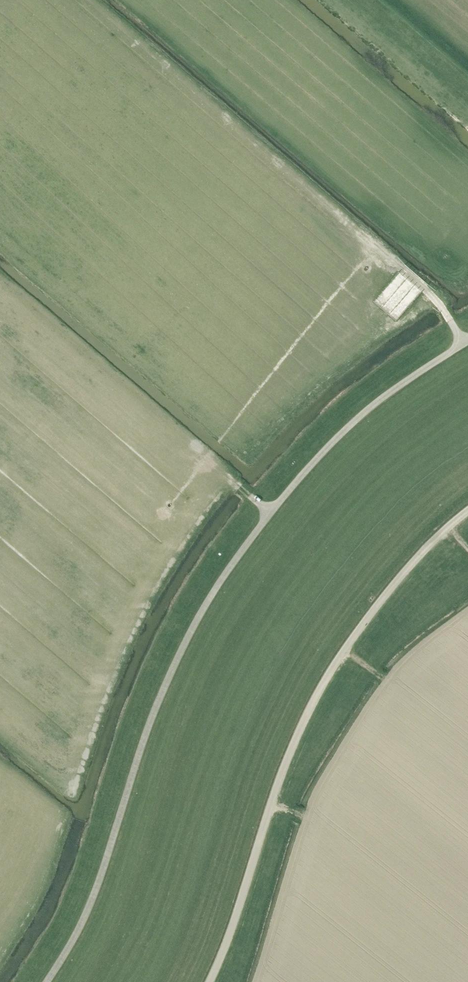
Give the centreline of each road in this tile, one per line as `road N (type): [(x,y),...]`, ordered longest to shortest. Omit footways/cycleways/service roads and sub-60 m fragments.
road 1 (unclassified): [(209,981),(315,701),(392,587),(467,511)]

